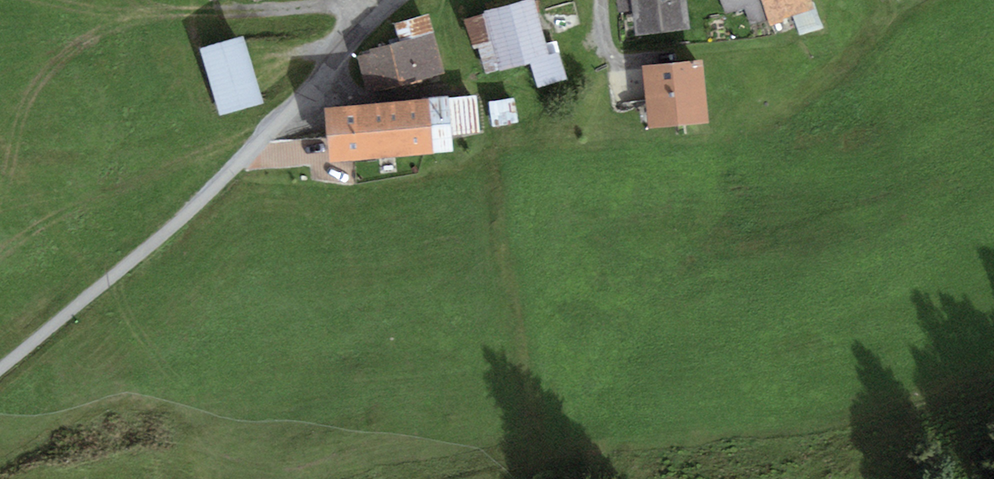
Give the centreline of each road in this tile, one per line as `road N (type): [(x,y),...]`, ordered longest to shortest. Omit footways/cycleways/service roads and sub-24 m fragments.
road 1 (track): [(0,371),(166,235),(310,93)]
road 2 (residential): [(310,93),(374,19),(402,0)]

